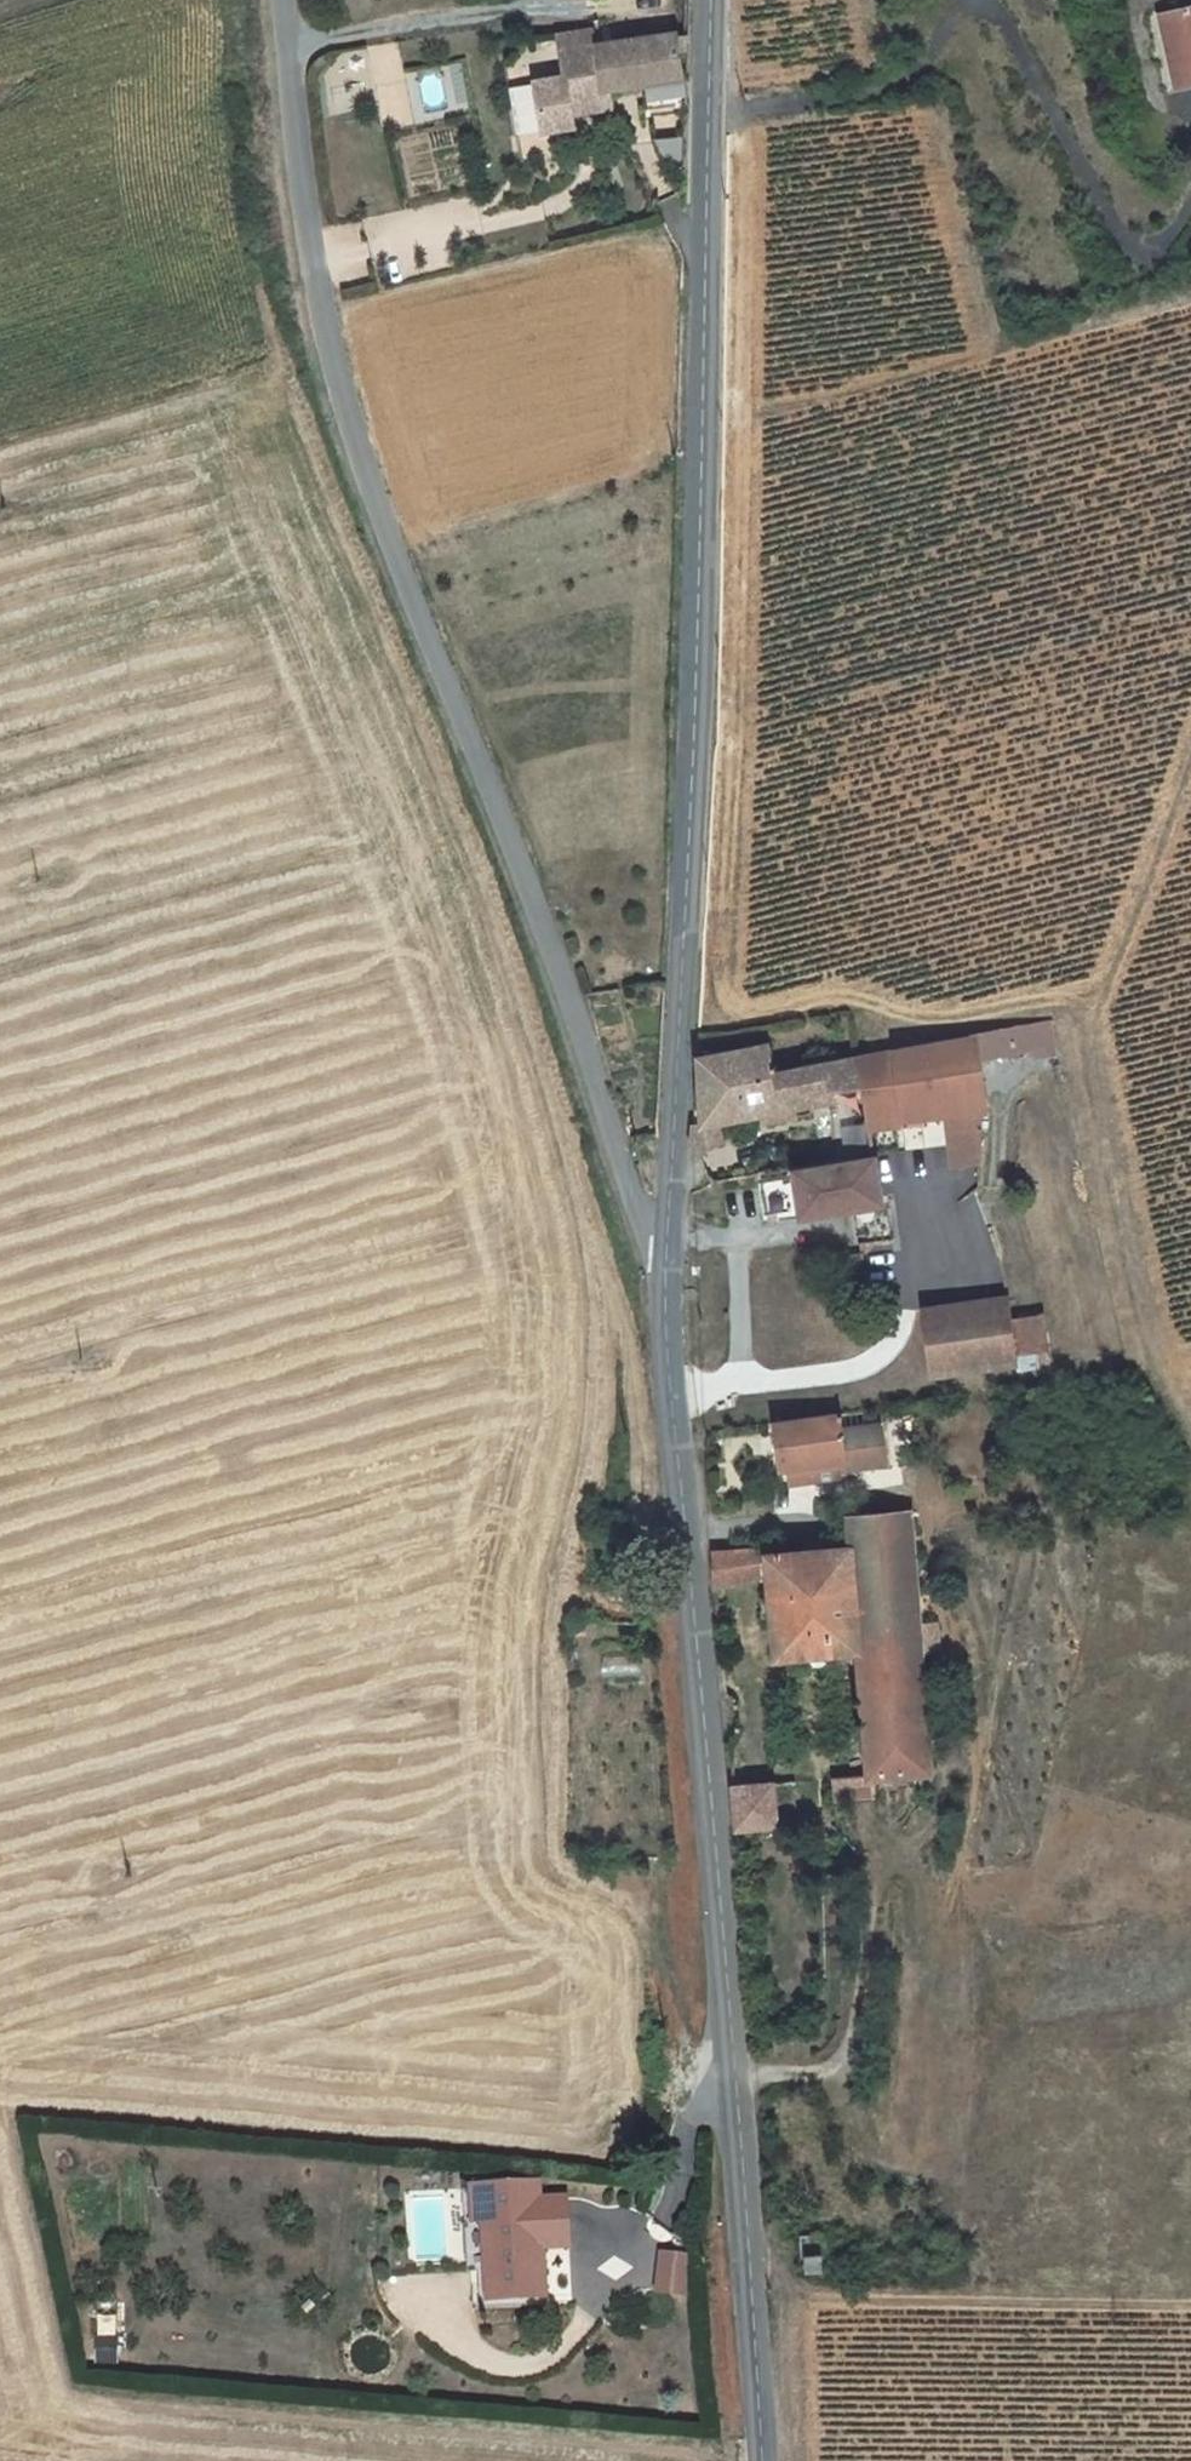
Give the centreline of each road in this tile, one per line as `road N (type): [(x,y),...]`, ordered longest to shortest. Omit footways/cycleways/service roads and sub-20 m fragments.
road 1 (unclassified): [(288,0),(301,187),(334,372),(394,554),(524,874),(667,1277)]
road 2 (tertiary): [(713,0),(699,656),(667,1277)]
road 3 (tertiary): [(667,1277),(751,2250),(759,2460)]

